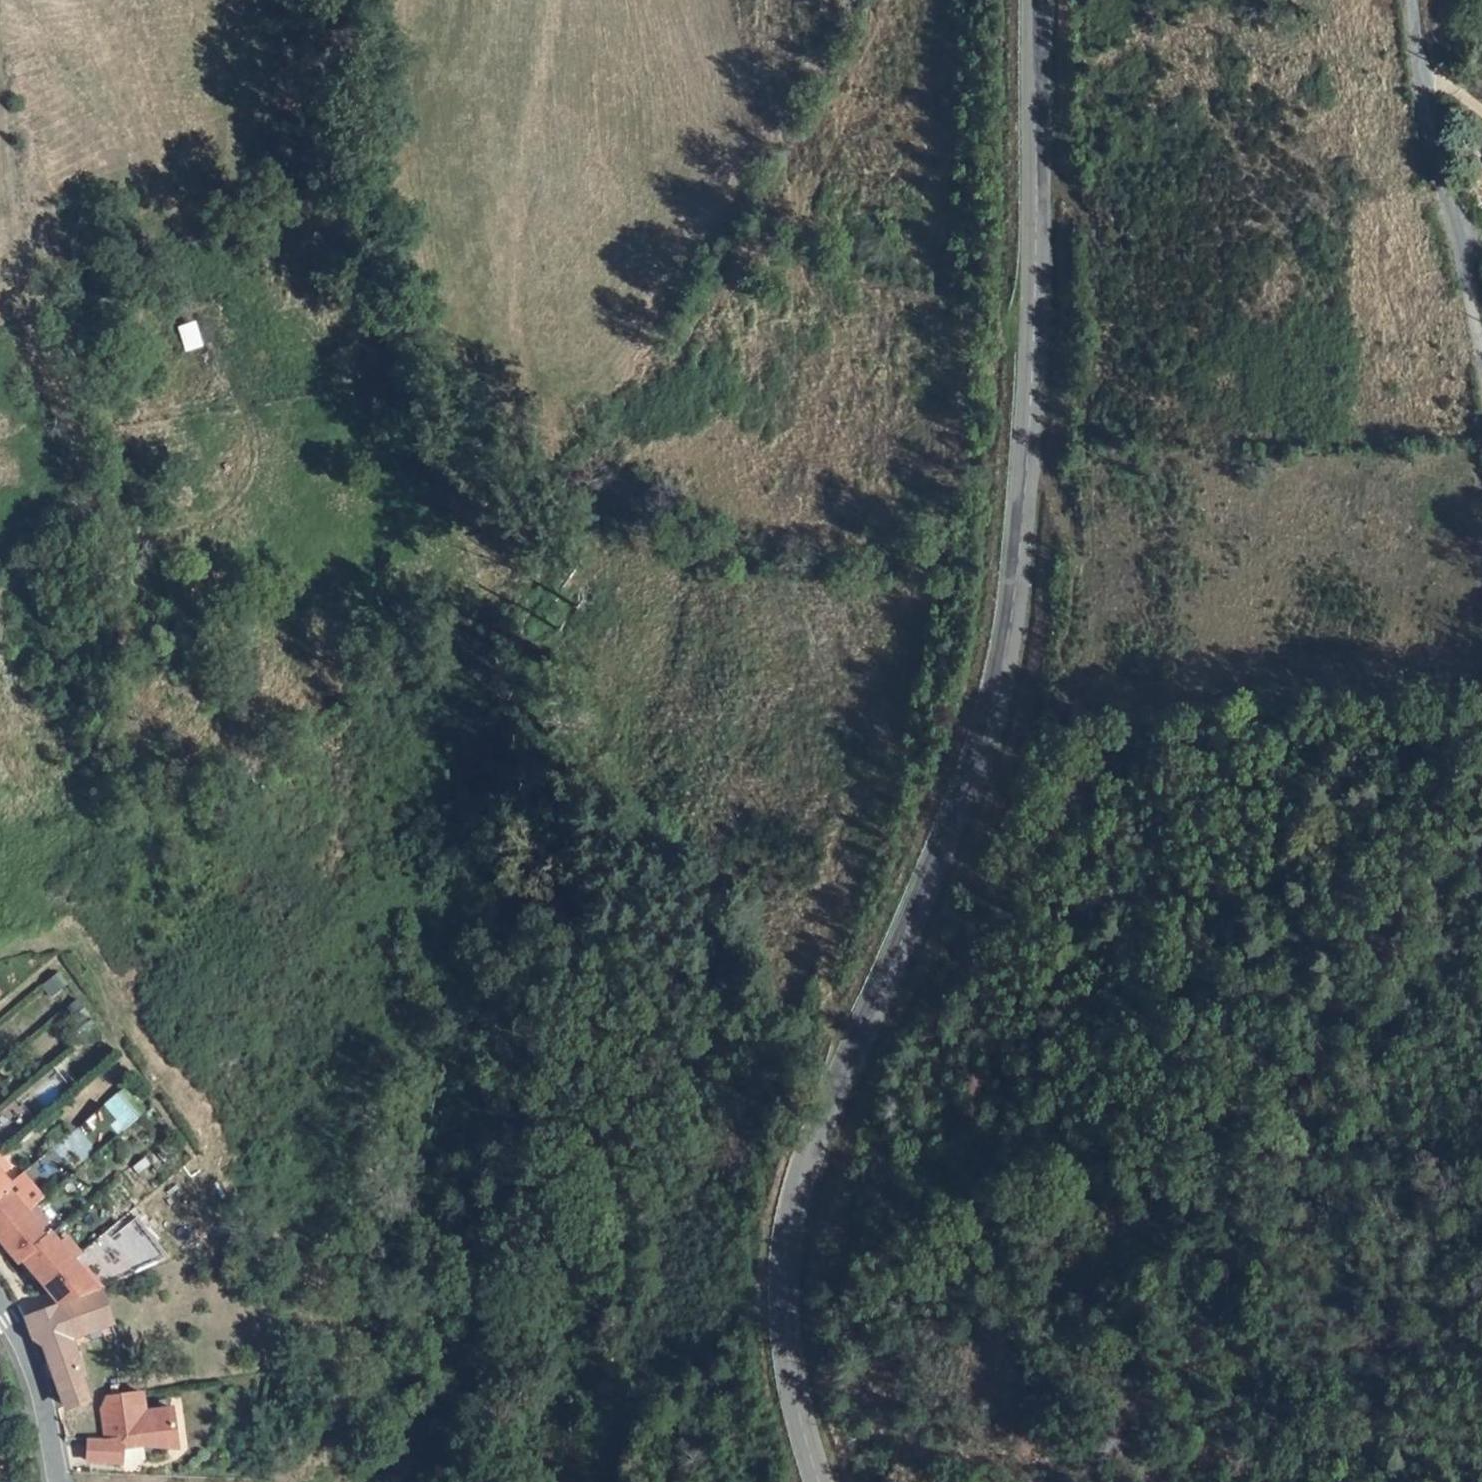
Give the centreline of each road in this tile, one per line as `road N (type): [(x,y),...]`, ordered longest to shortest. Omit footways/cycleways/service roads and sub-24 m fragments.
road 1 (tertiary): [(1037,0),(1034,390),(1015,592),(990,737),(843,1072),(792,1224),(796,1389),(820,1481)]
road 2 (residential): [(1416,0),(1418,69),(1481,349)]
road 3 (tertiary): [(58,1481),(37,1380),(0,1306)]

